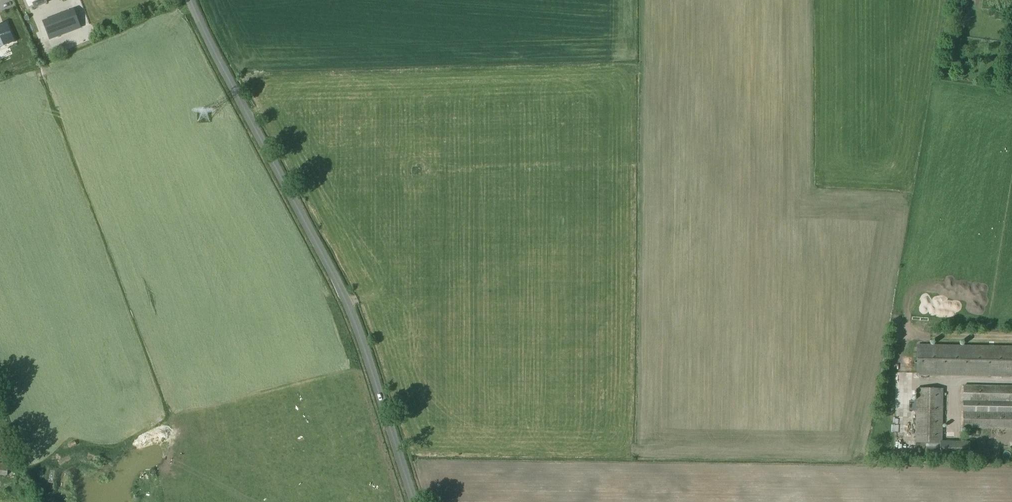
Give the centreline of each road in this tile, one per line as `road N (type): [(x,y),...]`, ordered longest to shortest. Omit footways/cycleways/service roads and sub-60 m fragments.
road 1 (unclassified): [(413,501),(345,301),(190,0)]

